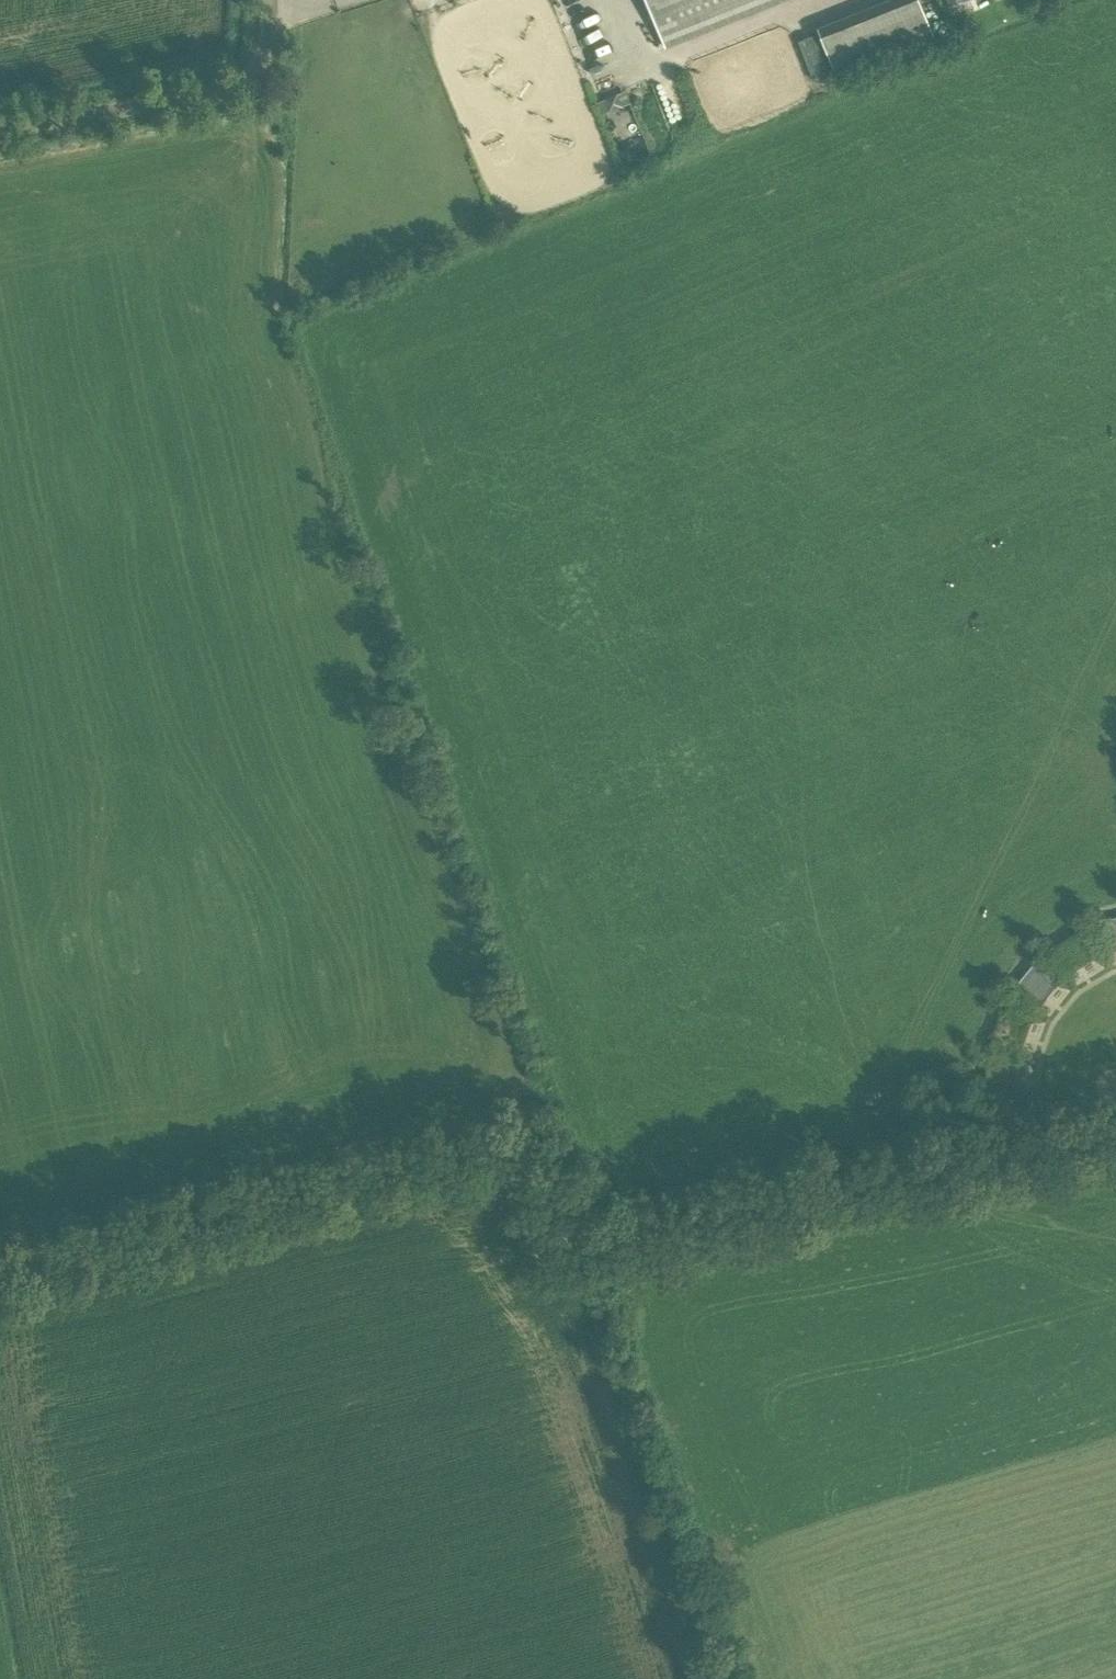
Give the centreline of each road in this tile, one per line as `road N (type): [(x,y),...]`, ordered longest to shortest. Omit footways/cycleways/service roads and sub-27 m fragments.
road 1 (track): [(0,1255),(525,1130),(540,1134),(577,1247),(590,1252),(1115,1140)]
road 2 (unclassified): [(0,130),(241,89),(263,70),(267,0)]

